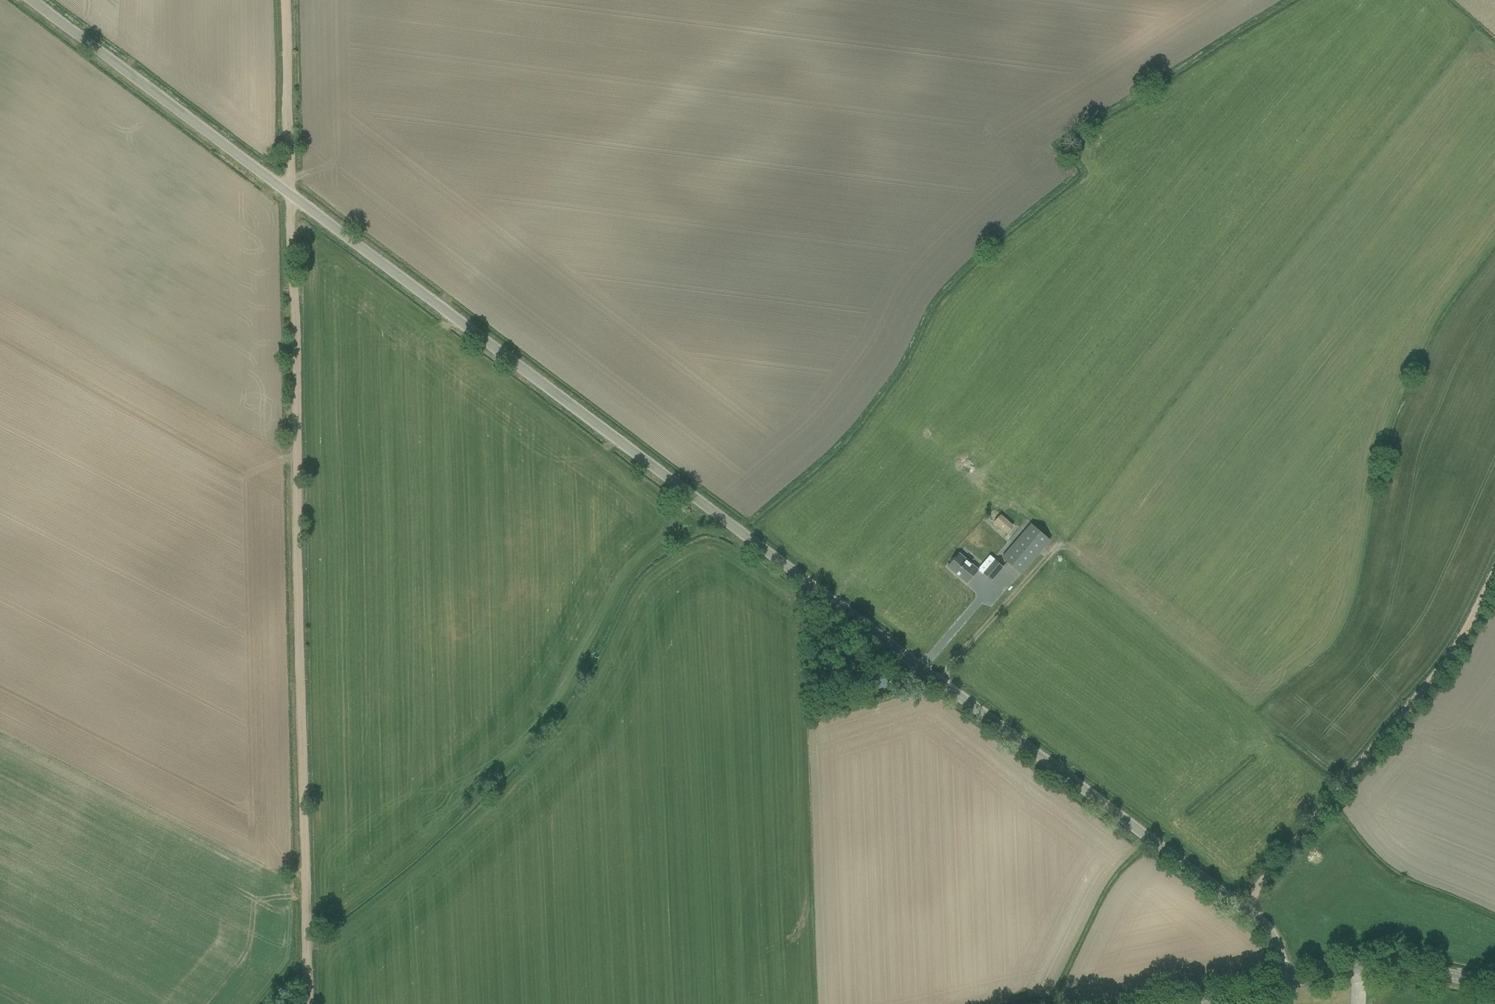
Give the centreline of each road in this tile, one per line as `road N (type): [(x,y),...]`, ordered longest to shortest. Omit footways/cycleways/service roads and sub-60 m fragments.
road 1 (tertiary): [(1287,982),(1277,945),(1259,921),(31,0)]
road 2 (track): [(309,1003),(286,0)]
road 3 (track): [(1494,572),(1443,667),(1240,907)]
road 4 (secondary): [(1494,987),(1388,966),(1287,982)]

